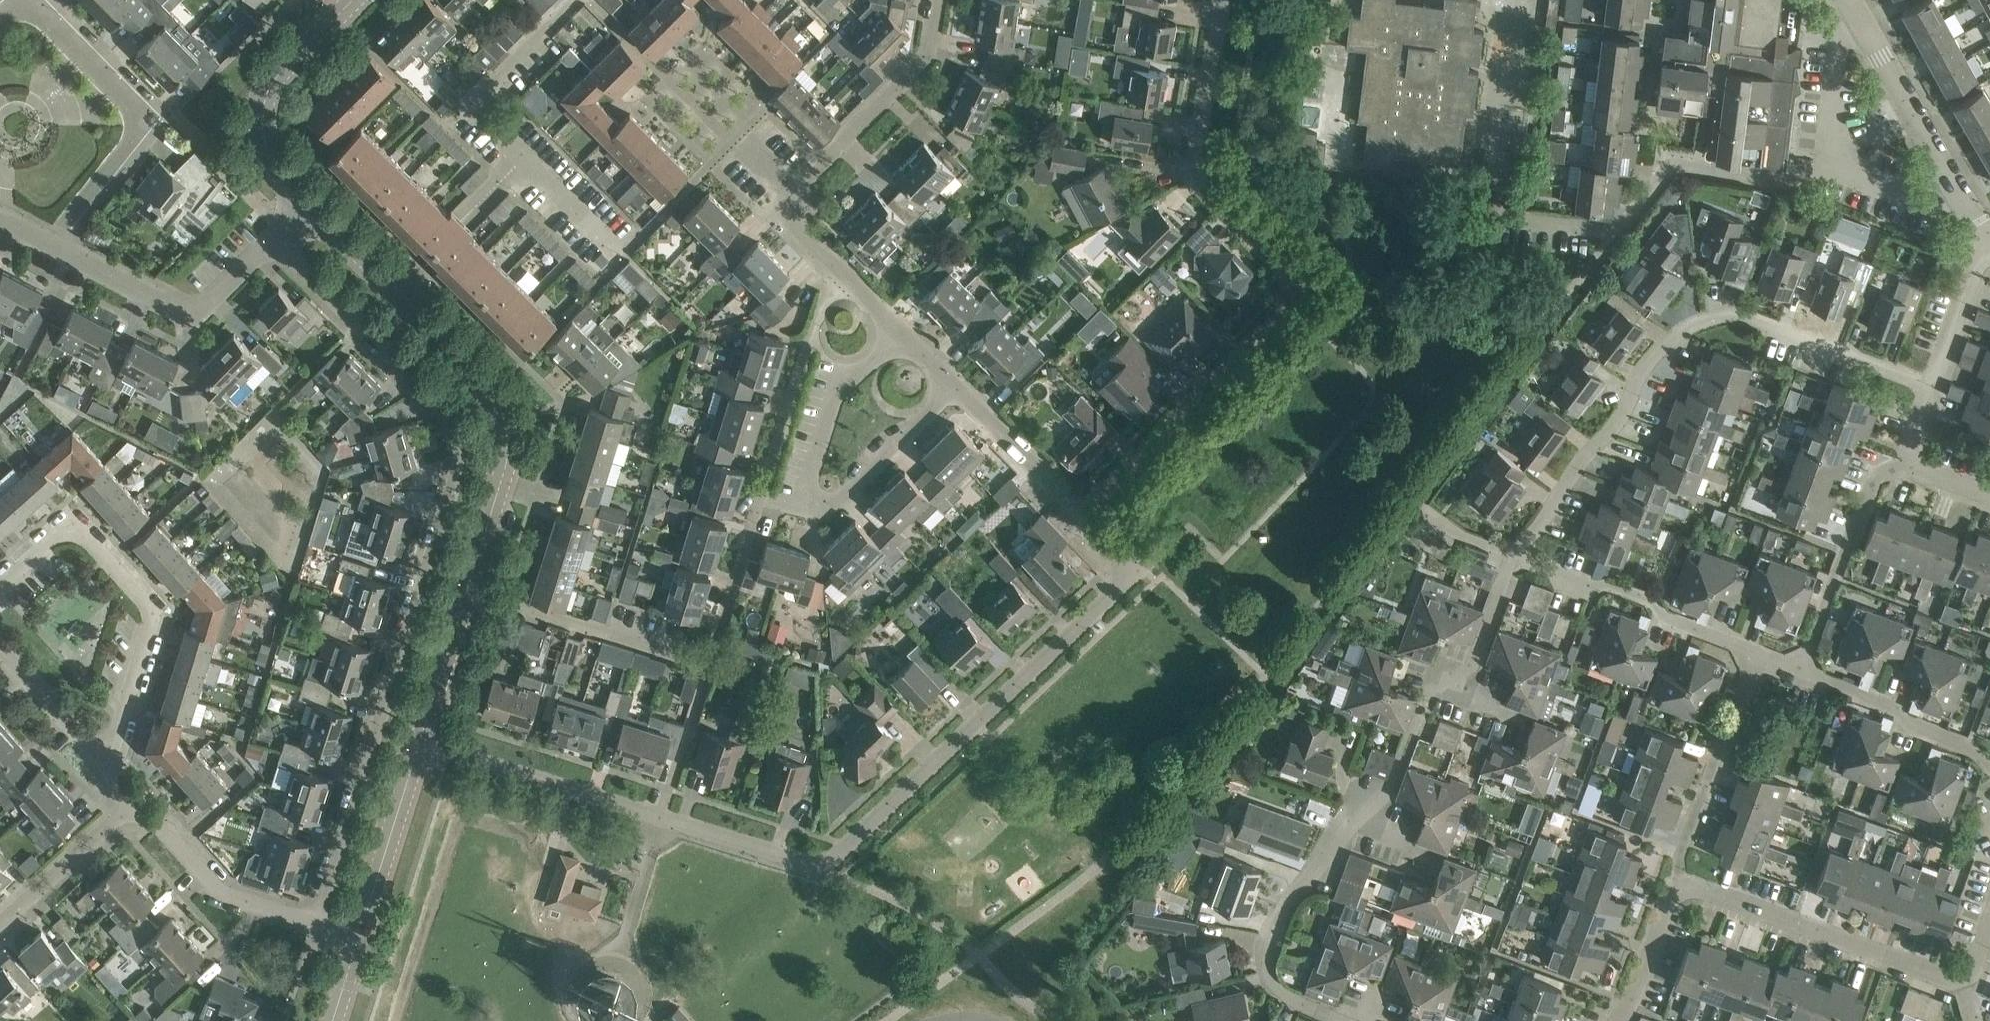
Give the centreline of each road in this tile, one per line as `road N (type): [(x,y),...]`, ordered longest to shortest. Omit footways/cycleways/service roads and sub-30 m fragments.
road 1 (residential): [(273,238),(465,432),(317,922)]
road 2 (residential): [(1083,513),(1296,296),(1291,269),(1211,188),(1198,161),(1222,0)]
road 3 (unclassified): [(420,742),(507,462),(504,416),(473,364),(309,201)]
road 4 (residential): [(1513,555),(1472,664),(1426,692),(1395,780),(1299,893),(1273,936),(1273,982),(1342,1020)]
road 5 (residential): [(1932,385),(1750,316),(1709,318),(1644,365),(1623,413),(1513,555)]
road 6 (residential): [(820,861),(859,834),(1124,583),(1124,556),(1083,513)]
road 7 (residential): [(906,336),(795,225),(789,205),(929,55),(938,0)]
road 8 (residential): [(820,861),(420,742)]
road 9 (residential): [(953,384),(849,493),(827,508),(799,500),(840,385),(906,336)]
road 10 (residential): [(0,586),(73,530),(150,612),(105,763)]
road 11 (residential): [(47,242),(131,143),(138,115),(35,7),(20,6),(0,22)]
road 12 (residential): [(1683,887),(1938,975),(1961,975)]
road 13 (unclassified): [(1989,235),(1850,0)]
road 14 (unclassified): [(273,238),(194,311),(47,242)]
road 15 (residential): [(1760,652),(1665,616),(1653,599),(1513,555)]
road 16 (residential): [(1683,887),(1680,855),(1760,652)]
road 17 (unclassified): [(309,201),(274,164),(264,107),(278,75),(353,0)]
road 18 (residential): [(1800,669),(1873,481),(1914,460)]
road 19 (residential): [(317,922),(230,895),(139,801)]
road 20 (residential): [(1989,768),(1972,745),(1911,725),(1896,707),(1800,669)]
road 21 (unclassified): [(360,935),(420,742)]
road 22 (residential): [(139,801),(0,924)]
road 23 (residential): [(1083,513),(953,384)]
road 24 (residential): [(105,763),(0,646)]
road 25 (residential): [(1932,385),(1989,244)]
road 26 (residential): [(1620,1020),(1670,897),(1683,887)]

